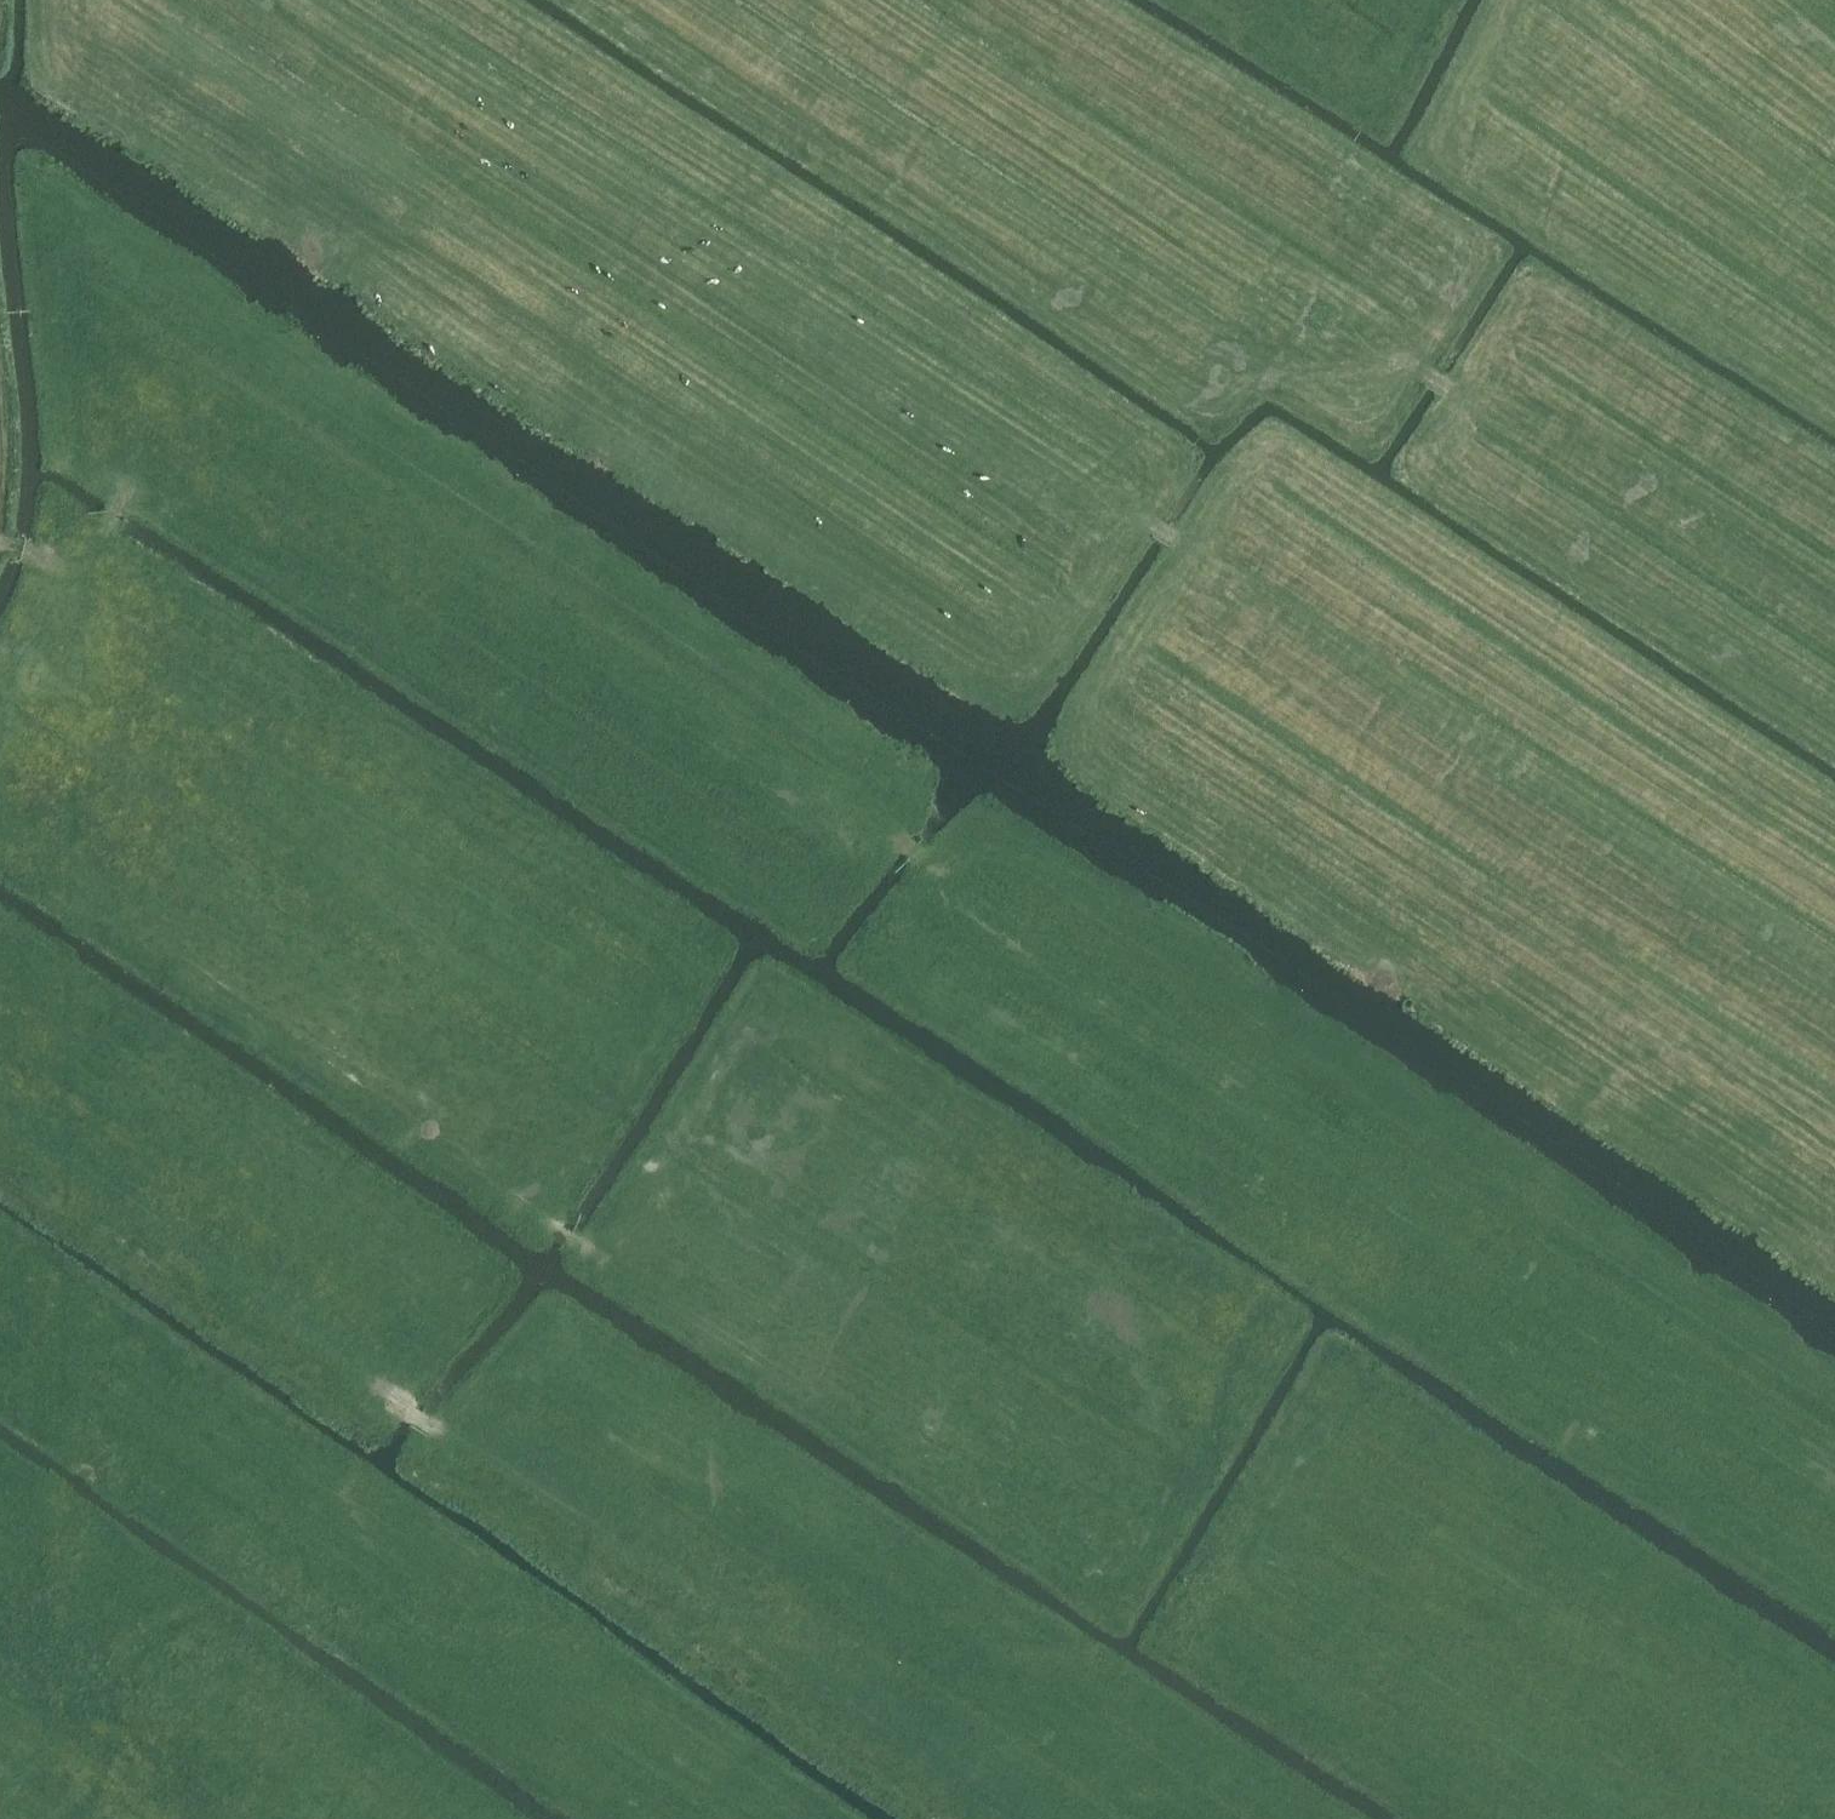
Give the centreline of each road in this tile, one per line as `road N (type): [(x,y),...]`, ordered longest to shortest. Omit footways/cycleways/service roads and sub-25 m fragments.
road 1 (track): [(194,513),(137,477),(119,516),(87,553),(55,559),(0,541)]
road 2 (track): [(0,726),(56,621),(65,582),(55,559)]

